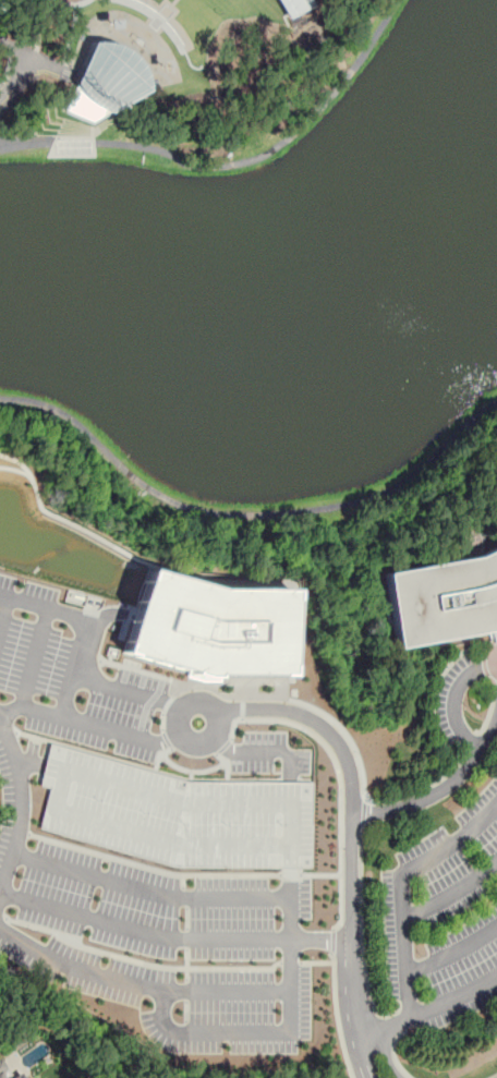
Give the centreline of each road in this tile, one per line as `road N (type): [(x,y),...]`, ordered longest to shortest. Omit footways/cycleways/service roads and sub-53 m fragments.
road 1 (residential): [(371,1040),(353,967),(352,816),(416,804),(458,778),(496,719)]

